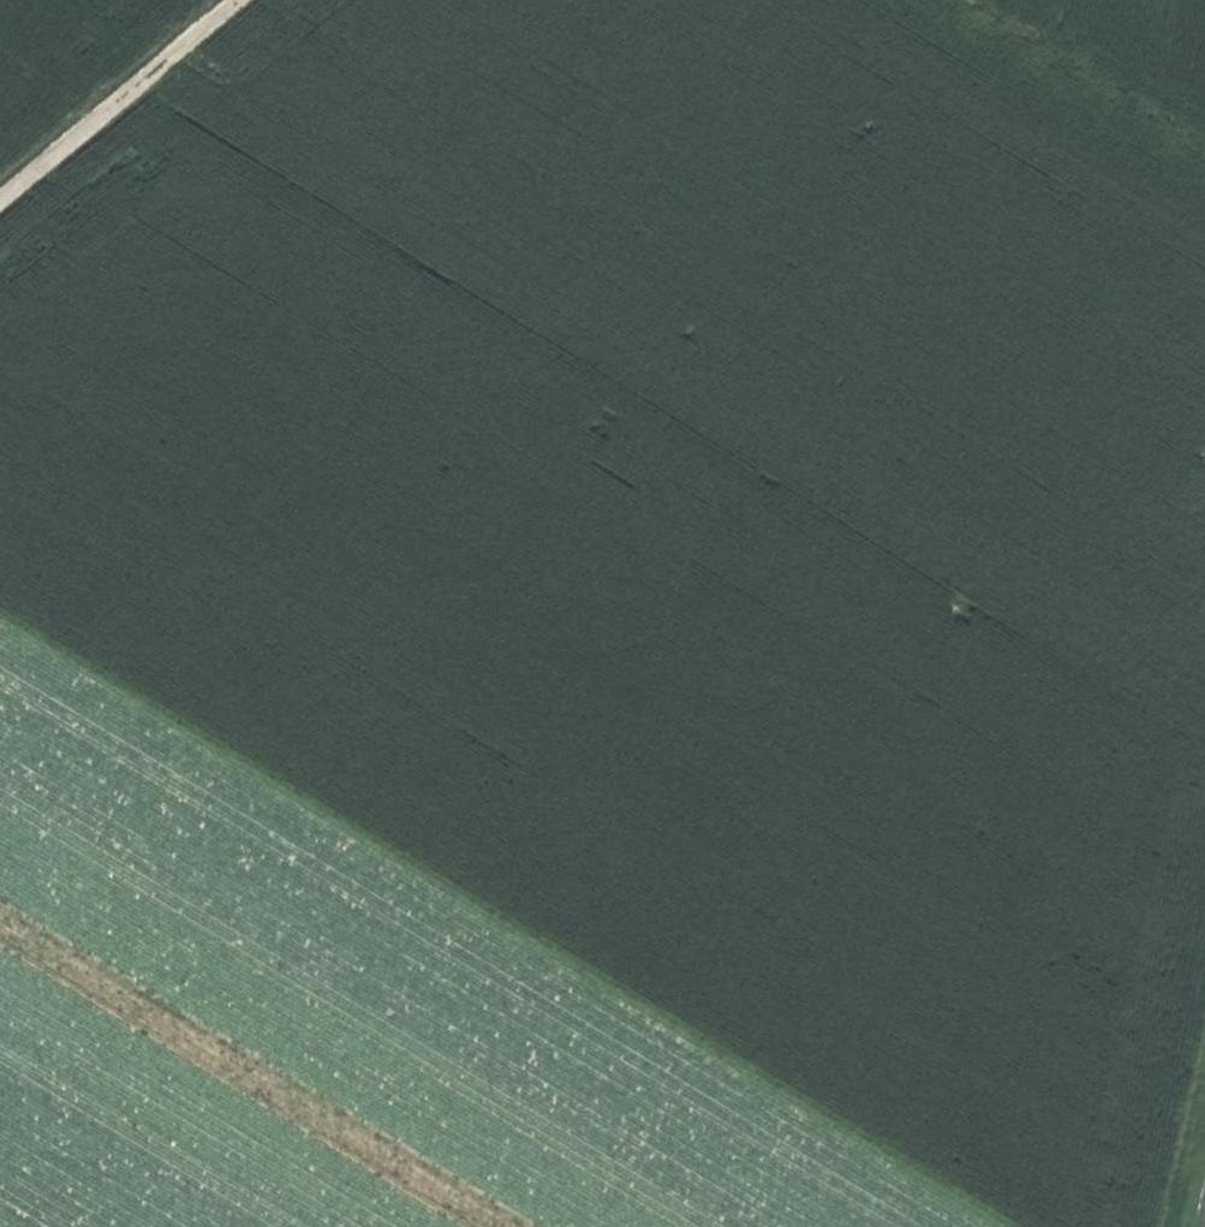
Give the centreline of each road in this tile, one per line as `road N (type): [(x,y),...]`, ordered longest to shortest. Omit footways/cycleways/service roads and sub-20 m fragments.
road 1 (track): [(0,188),(225,0)]
road 2 (track): [(1204,1092),(1176,1226)]

